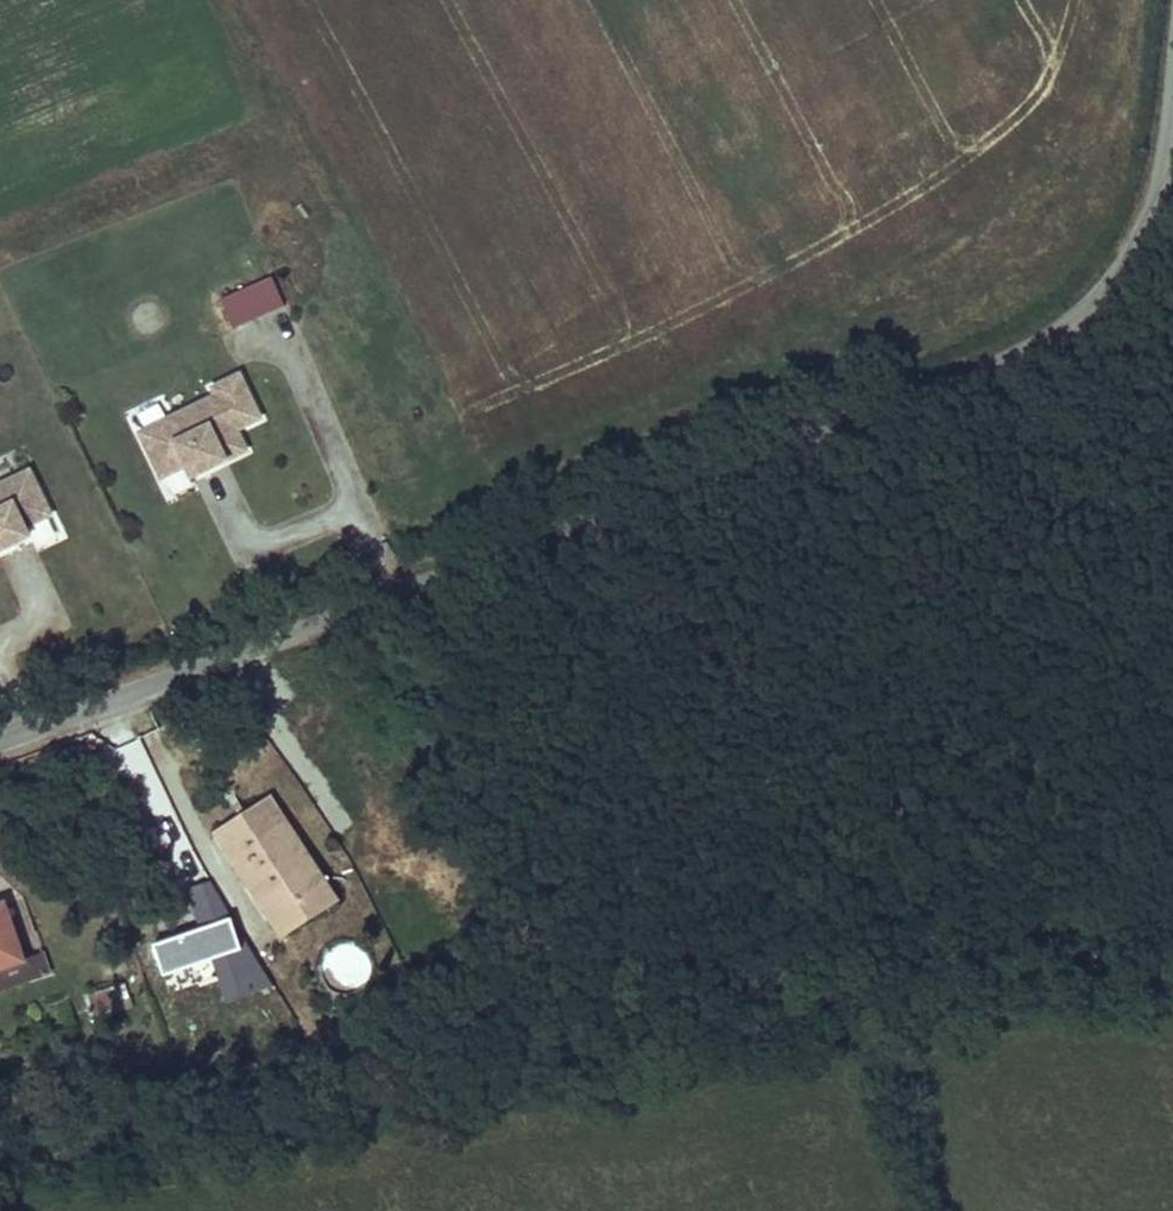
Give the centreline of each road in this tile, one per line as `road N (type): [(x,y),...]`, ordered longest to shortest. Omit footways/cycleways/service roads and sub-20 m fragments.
road 1 (unclassified): [(0,741),(576,528),(1059,331),(1124,264),(1151,212),(1172,90)]

